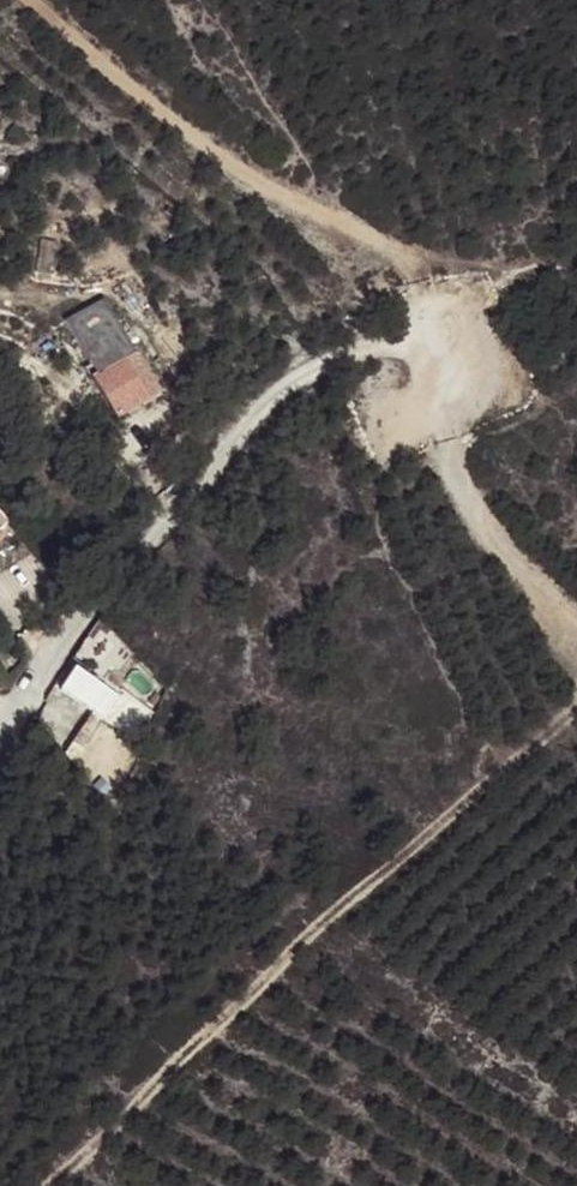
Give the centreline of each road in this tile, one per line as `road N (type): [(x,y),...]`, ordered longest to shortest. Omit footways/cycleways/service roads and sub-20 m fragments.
road 1 (track): [(576,609),(427,445),(429,349),(379,239),(188,130),(36,0)]
road 2 (track): [(45,1185),(576,691)]
road 3 (track): [(8,724),(55,638),(192,493),(274,389),(365,347),(429,349)]

